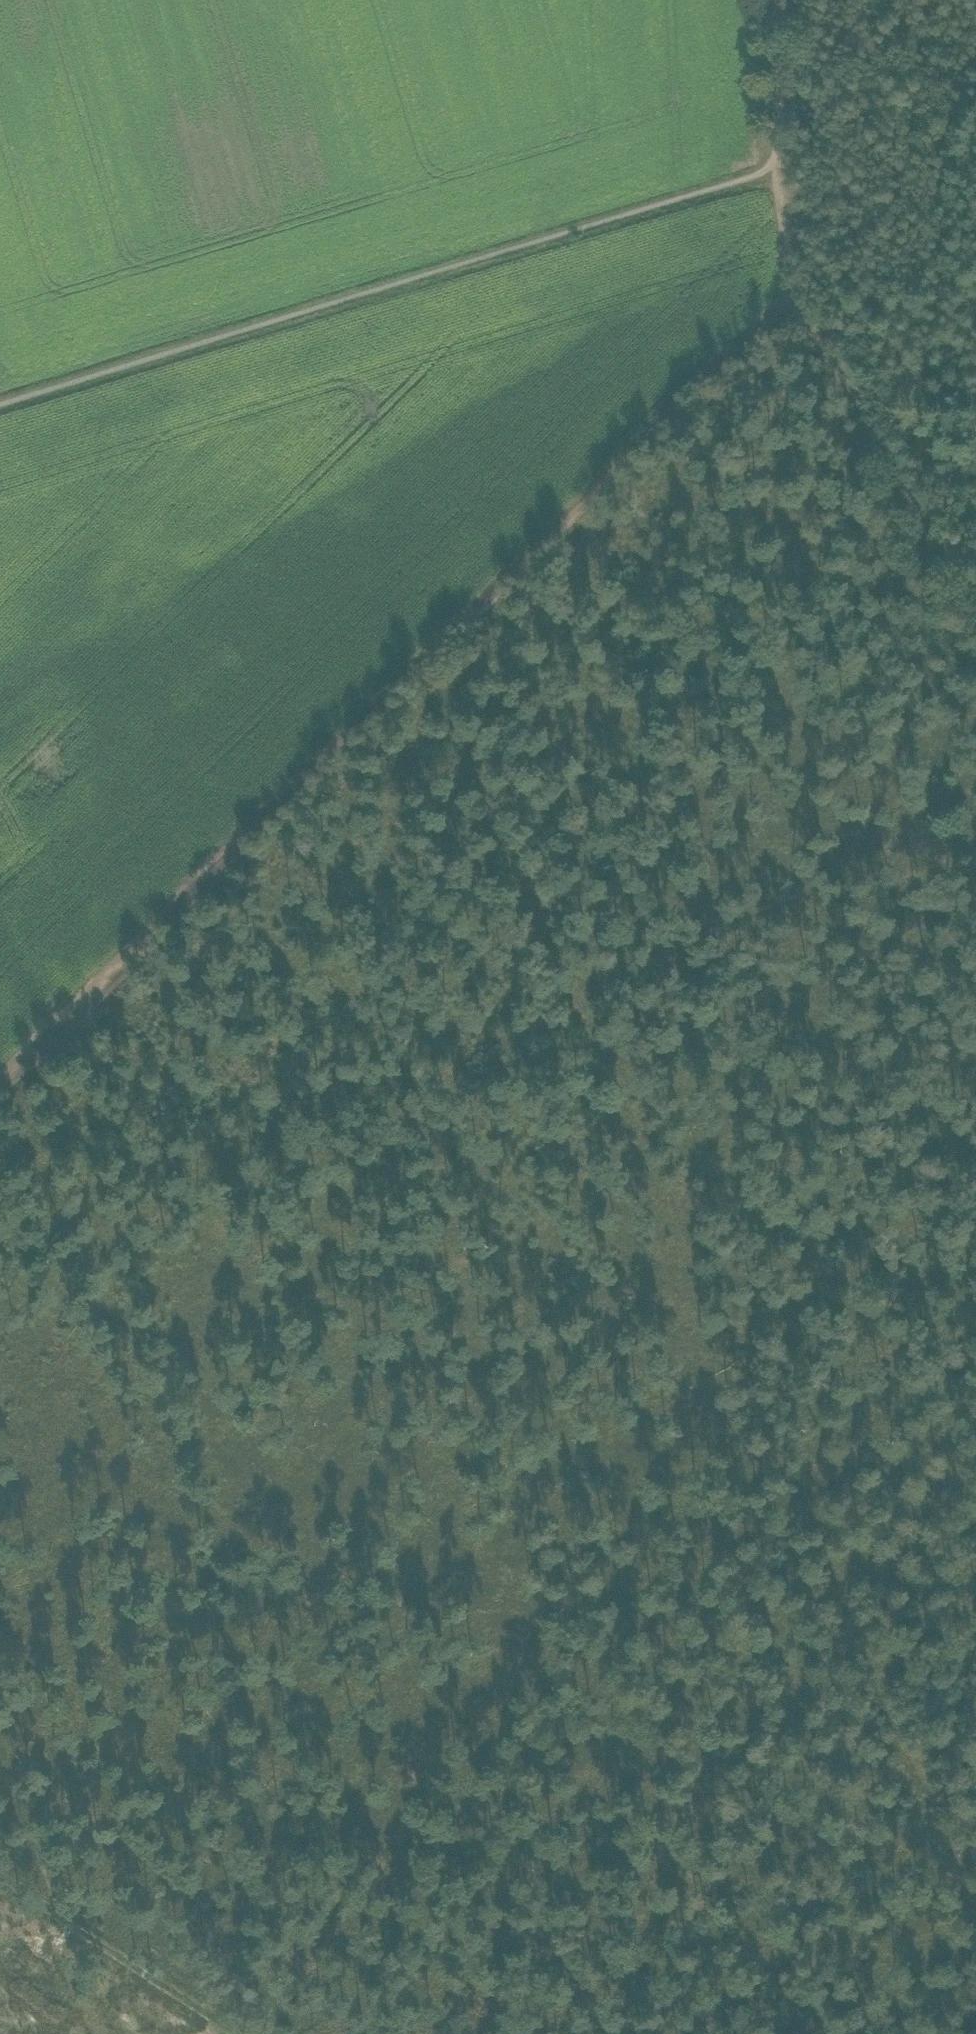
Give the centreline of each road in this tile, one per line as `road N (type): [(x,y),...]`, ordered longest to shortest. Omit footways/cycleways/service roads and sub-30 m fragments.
road 1 (track): [(975,1880),(438,644)]
road 2 (track): [(0,1078),(781,313)]
road 3 (track): [(0,1763),(64,1918),(231,2033)]
road 4 (track): [(781,313),(838,347),(975,588)]
road 5 (track): [(769,0),(779,168)]
road 6 (track): [(781,313),(787,244),(779,168)]

